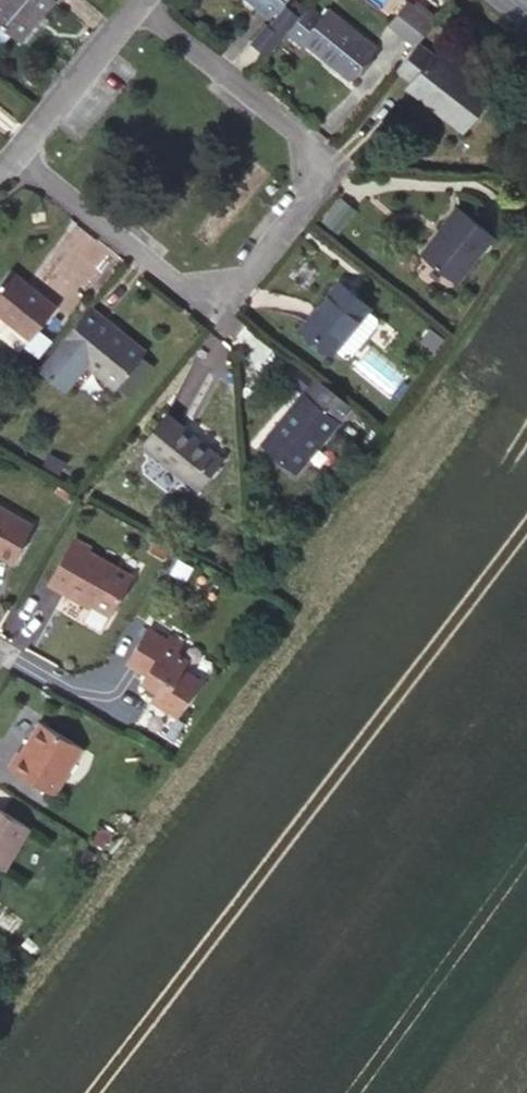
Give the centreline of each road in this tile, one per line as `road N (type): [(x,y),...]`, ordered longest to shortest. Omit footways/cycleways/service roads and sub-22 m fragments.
road 1 (residential): [(140,3),(311,145),(313,184),(227,282),(170,281),(4,156)]
road 2 (residential): [(140,3),(4,156)]

